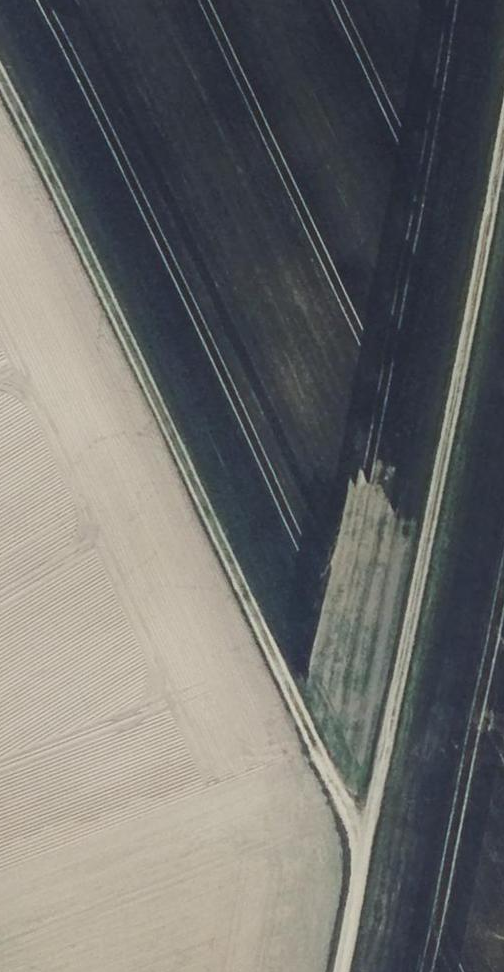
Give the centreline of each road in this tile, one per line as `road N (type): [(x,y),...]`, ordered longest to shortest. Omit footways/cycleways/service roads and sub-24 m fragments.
road 1 (track): [(503,94),(340,971)]
road 2 (track): [(0,69),(329,780),(360,867)]

